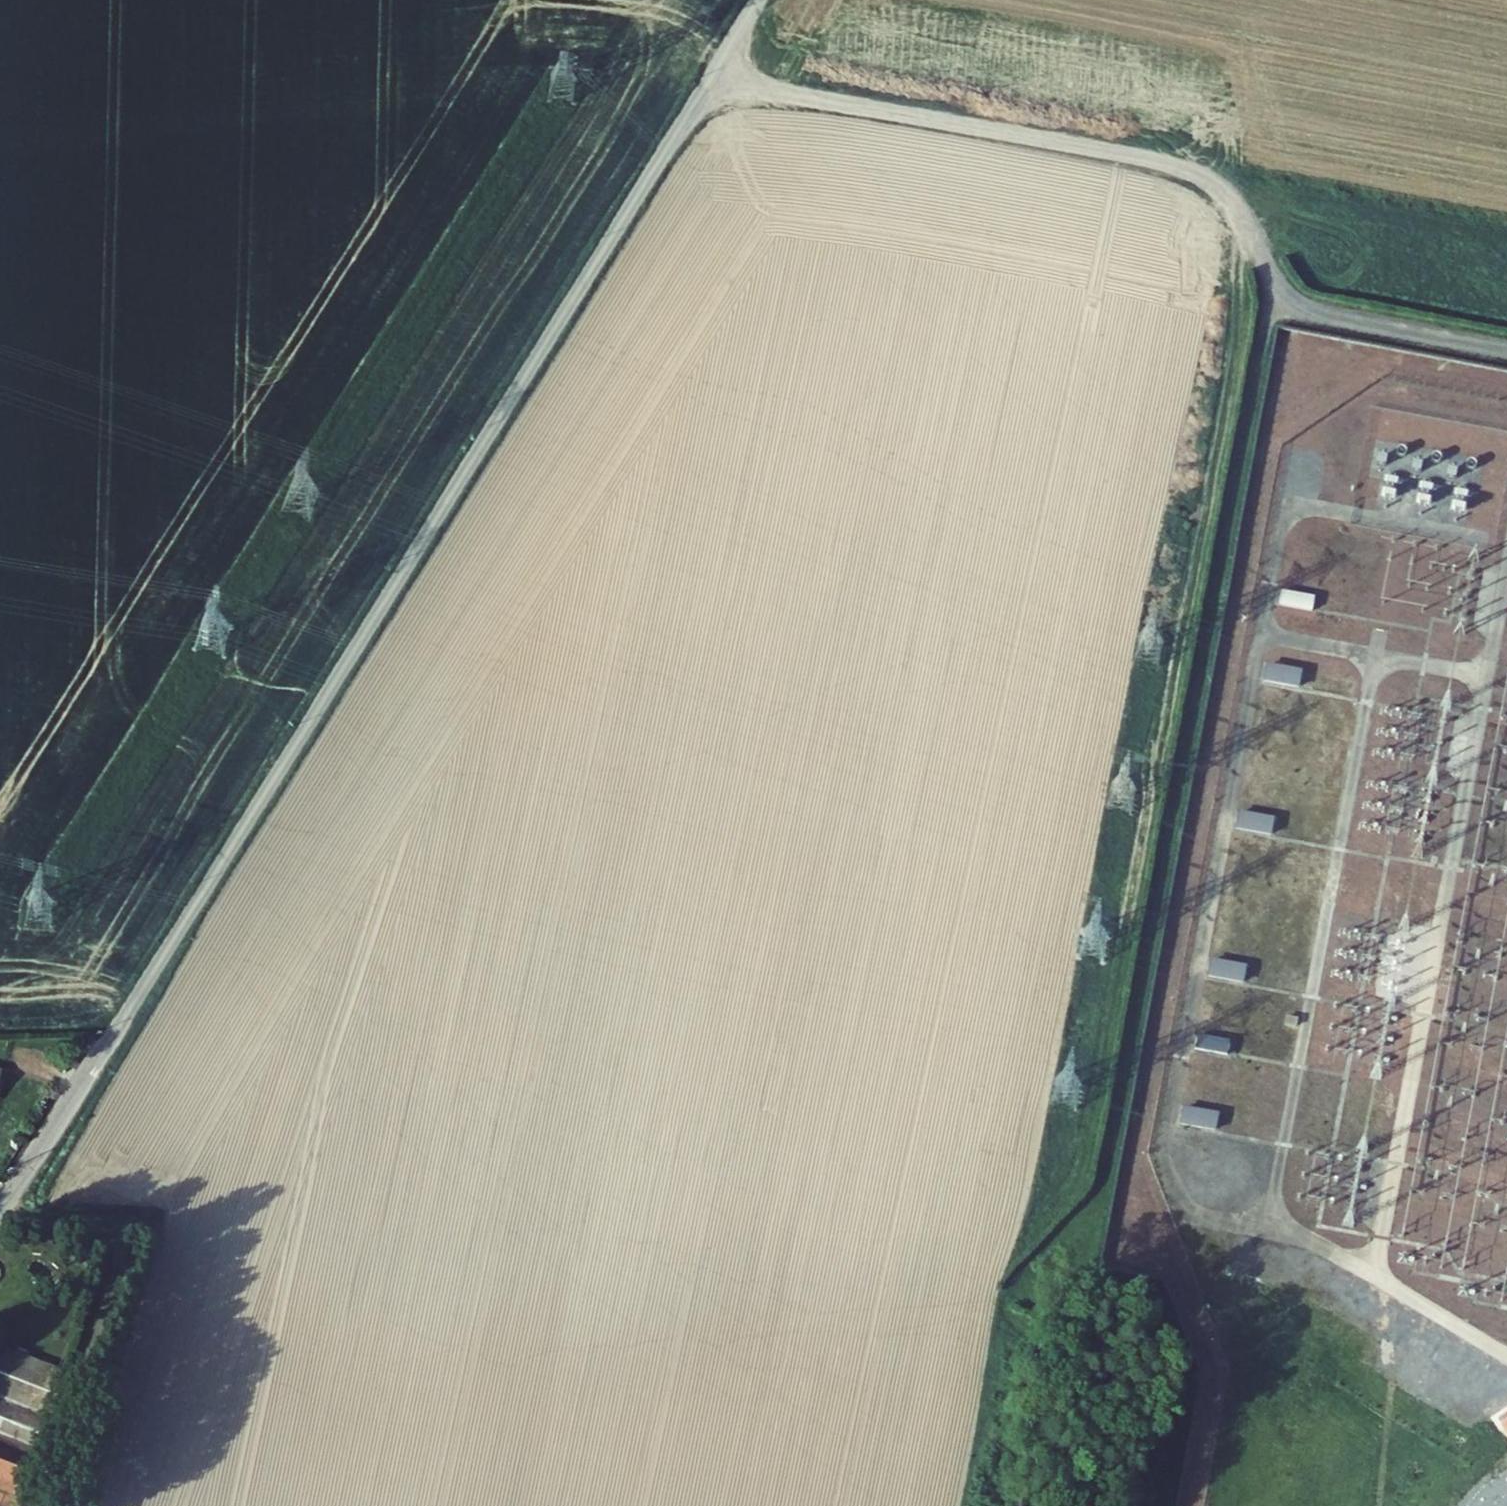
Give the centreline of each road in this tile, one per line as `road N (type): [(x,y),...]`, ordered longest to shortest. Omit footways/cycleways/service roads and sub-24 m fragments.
road 1 (unclassified): [(0,1210),(710,78)]
road 2 (unclassified): [(710,78),(1193,172),(1229,197),(1273,277),(1297,303),(1506,350)]

